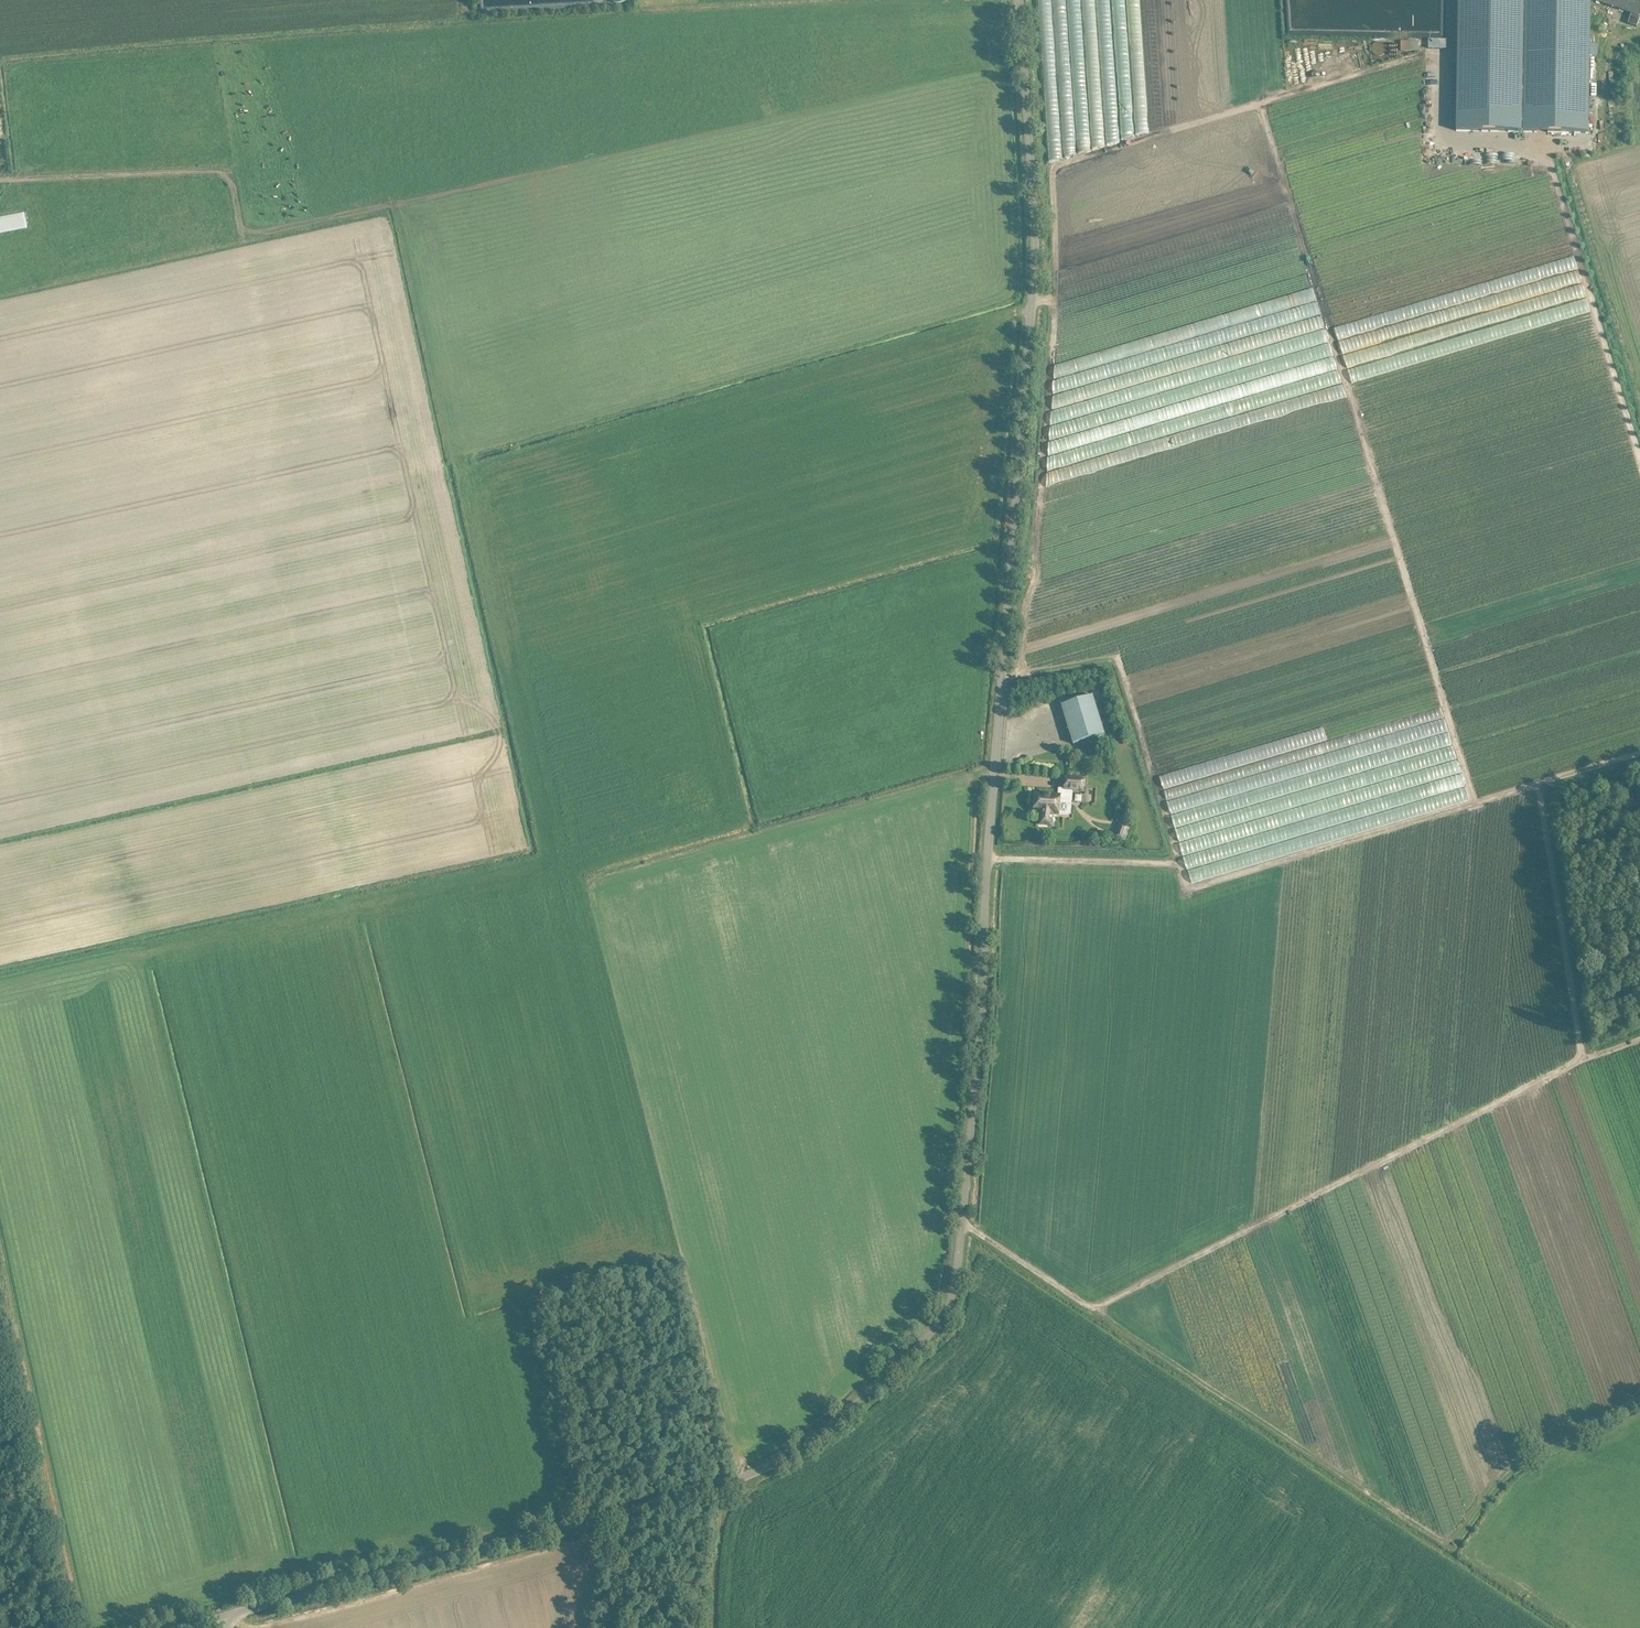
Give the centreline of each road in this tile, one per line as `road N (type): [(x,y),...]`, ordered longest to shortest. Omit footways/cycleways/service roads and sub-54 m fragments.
road 1 (unclassified): [(227,1615),(771,1468),(814,1442),(939,1320),(953,1281),(1029,347),(1031,163),(1018,0)]
road 2 (track): [(82,1627),(0,1257)]

